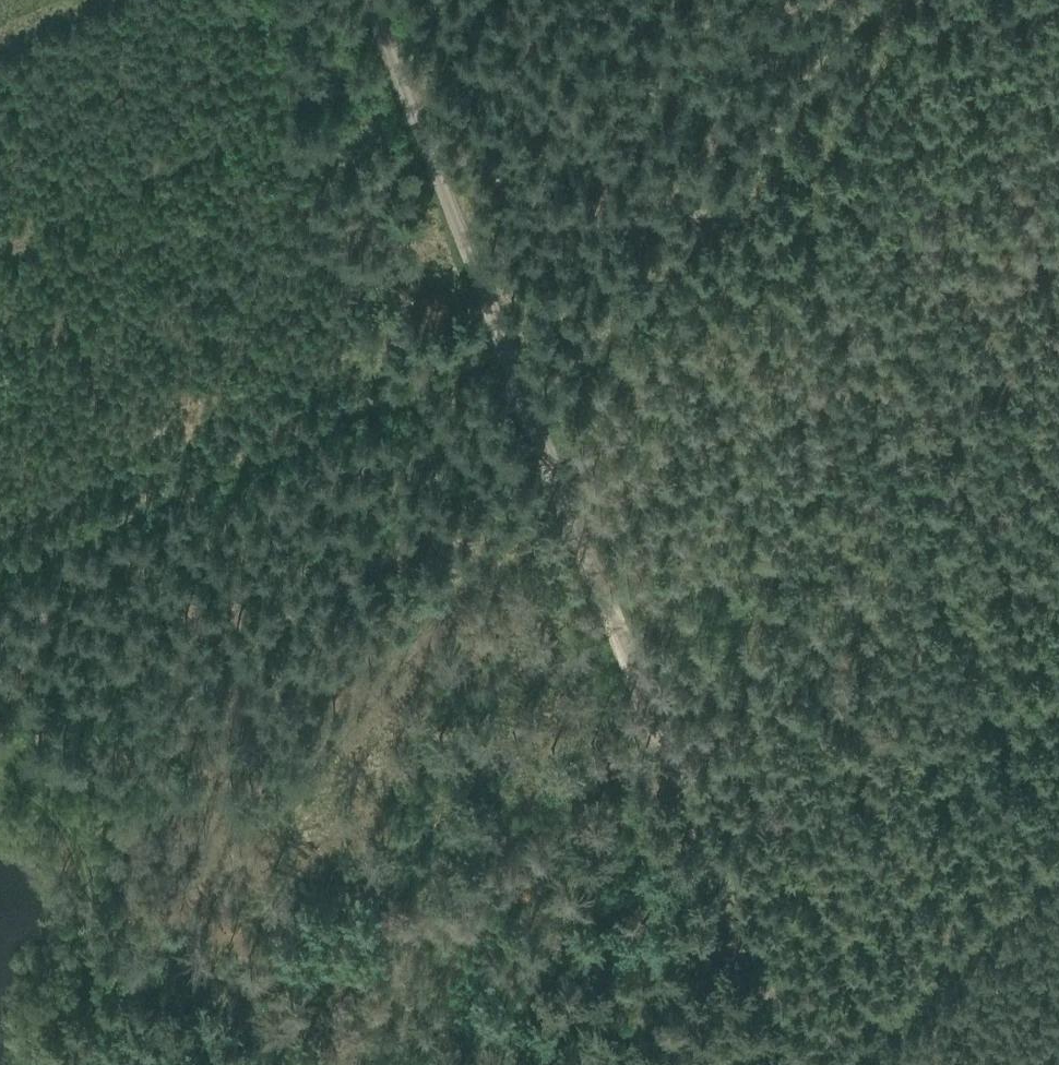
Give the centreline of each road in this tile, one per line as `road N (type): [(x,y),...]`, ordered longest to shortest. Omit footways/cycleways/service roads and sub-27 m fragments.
road 1 (track): [(781,1064),(361,0)]
road 2 (track): [(822,1064),(1058,832)]

